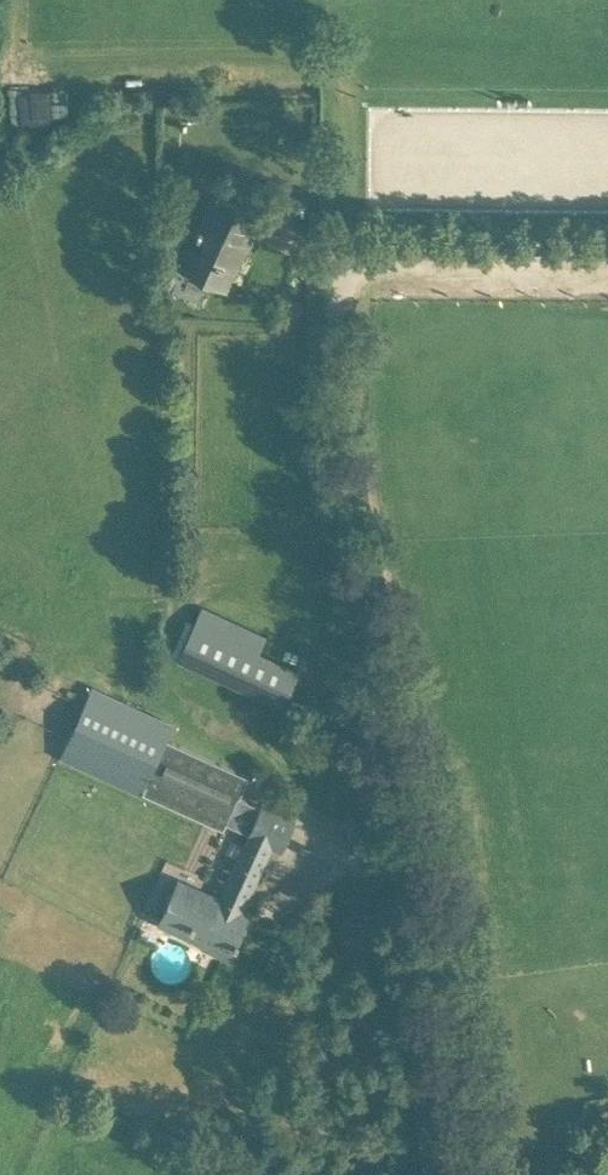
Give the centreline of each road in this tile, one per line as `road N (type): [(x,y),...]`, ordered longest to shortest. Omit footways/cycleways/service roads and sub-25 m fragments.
road 1 (unclassified): [(479,1174),(334,405),(334,345),(348,302),(382,270),(607,271)]

